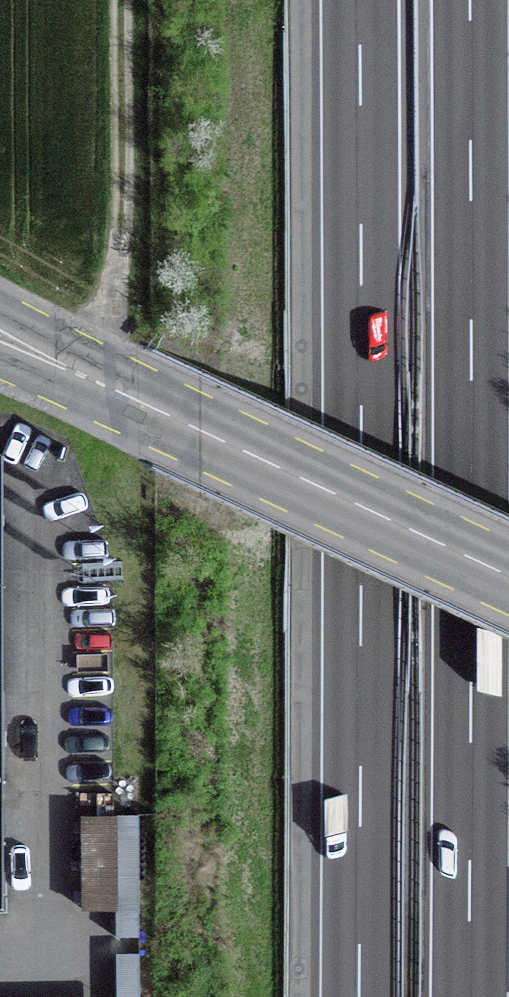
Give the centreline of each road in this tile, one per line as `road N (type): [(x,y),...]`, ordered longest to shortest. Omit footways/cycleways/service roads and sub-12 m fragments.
road 1 (motorway): [(468,996),(470,0)]
road 2 (motorway): [(360,0),(359,996)]
road 3 (secondary): [(508,577),(0,336)]
road 4 (track): [(122,200),(112,299),(83,376)]

